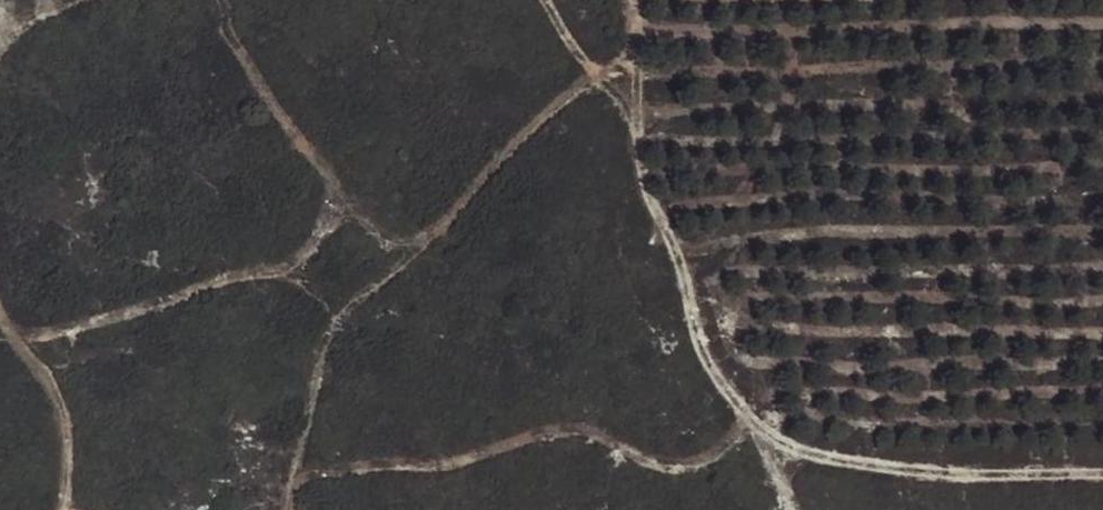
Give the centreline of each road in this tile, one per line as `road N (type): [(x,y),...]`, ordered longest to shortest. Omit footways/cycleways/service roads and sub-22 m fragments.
road 1 (track): [(1102,468),(937,472),(822,451),(756,414),(701,343),(663,200),(544,0)]

